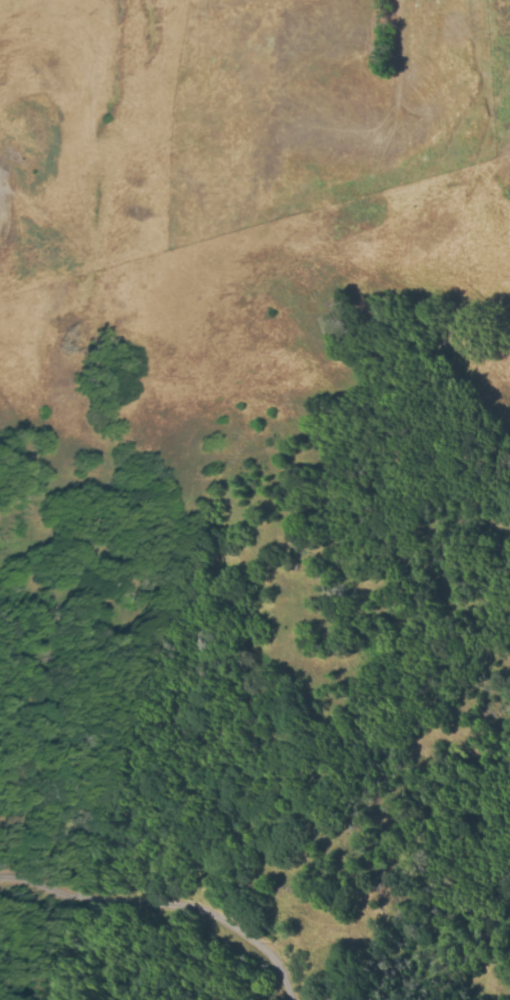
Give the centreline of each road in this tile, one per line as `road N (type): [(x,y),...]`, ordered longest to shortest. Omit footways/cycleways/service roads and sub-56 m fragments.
road 1 (residential): [(288,999),(272,959),(197,909),(0,880)]

